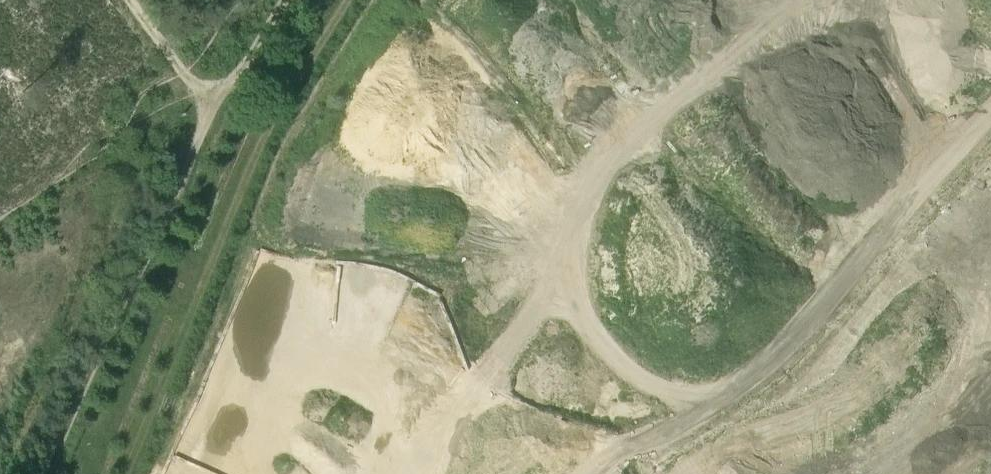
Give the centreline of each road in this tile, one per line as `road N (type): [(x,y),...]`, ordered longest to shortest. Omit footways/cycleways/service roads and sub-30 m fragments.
road 1 (track): [(266,473),(293,431),(476,383),(663,112),(797,0)]
road 2 (track): [(990,125),(703,428),(622,446),(577,473)]
road 3 (track): [(288,0),(178,178),(47,473)]
road 4 (track): [(347,0),(259,145),(125,473)]

